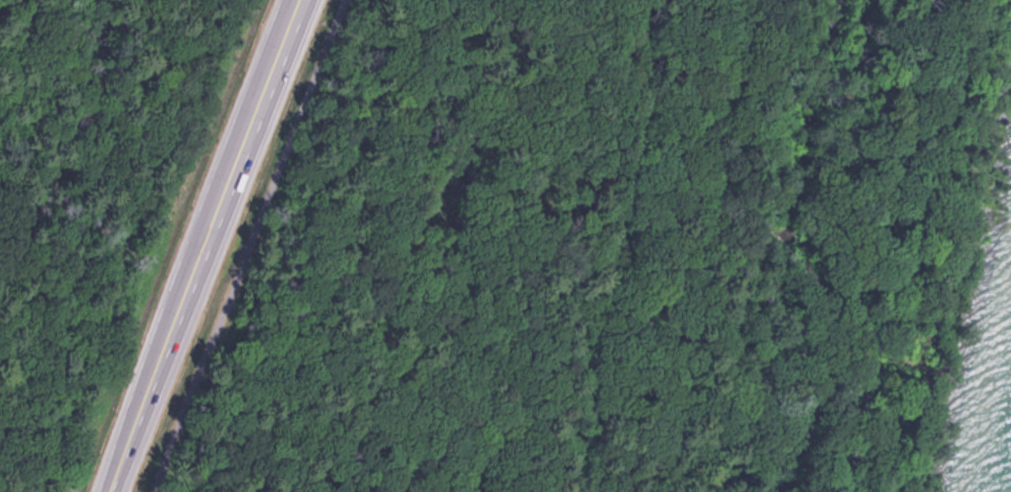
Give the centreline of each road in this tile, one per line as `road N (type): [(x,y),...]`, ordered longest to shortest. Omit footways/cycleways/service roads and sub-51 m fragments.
road 1 (primary): [(162,369),(305,0)]
road 2 (track): [(771,491),(896,285),(902,136)]
road 3 (primary): [(111,491),(162,369)]

